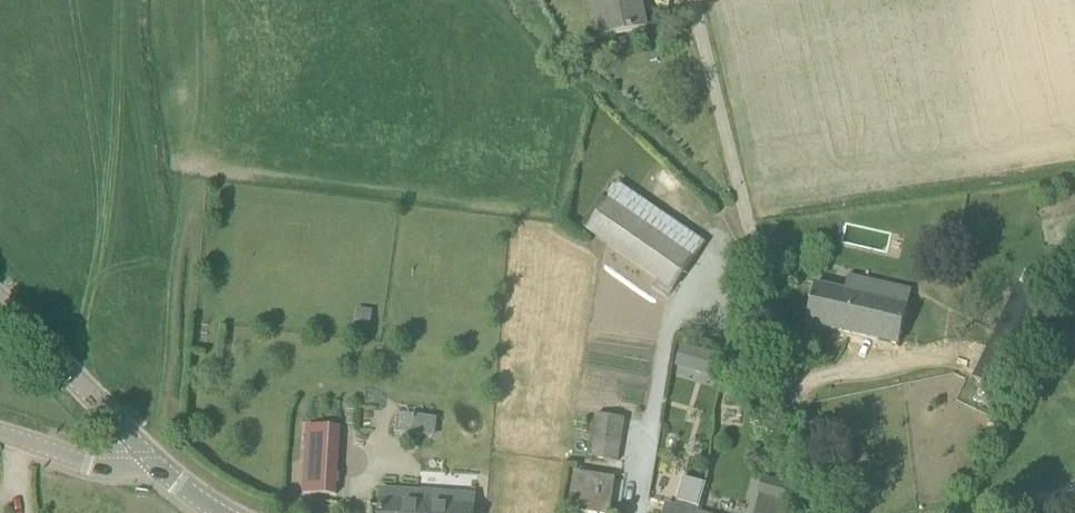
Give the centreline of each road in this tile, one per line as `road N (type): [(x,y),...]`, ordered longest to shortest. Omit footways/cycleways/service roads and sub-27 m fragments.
road 1 (tertiary): [(143,450),(0,301)]
road 2 (tertiary): [(143,450),(127,465),(105,468),(0,434)]

